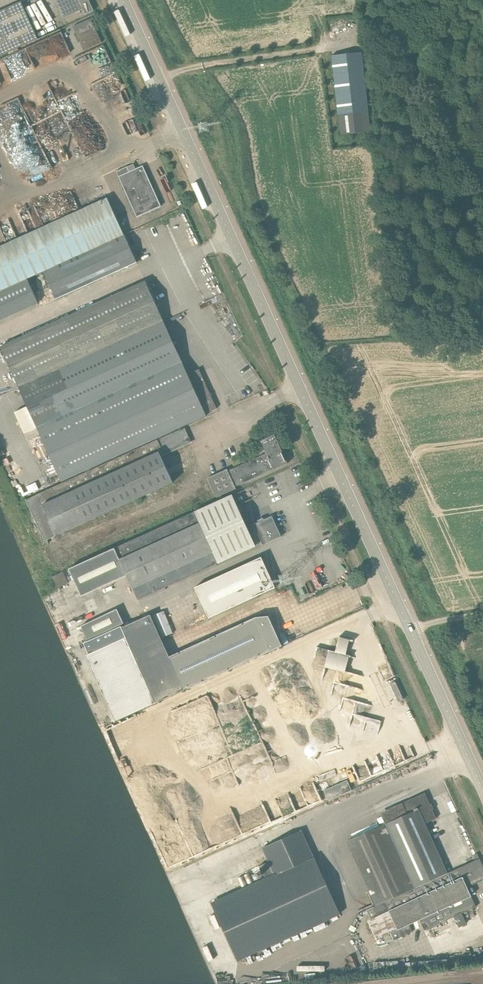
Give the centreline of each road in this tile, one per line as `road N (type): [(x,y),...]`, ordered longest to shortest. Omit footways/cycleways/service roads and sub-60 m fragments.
road 1 (tertiary): [(410,630),(123,0)]
road 2 (tertiary): [(482,788),(410,630)]

